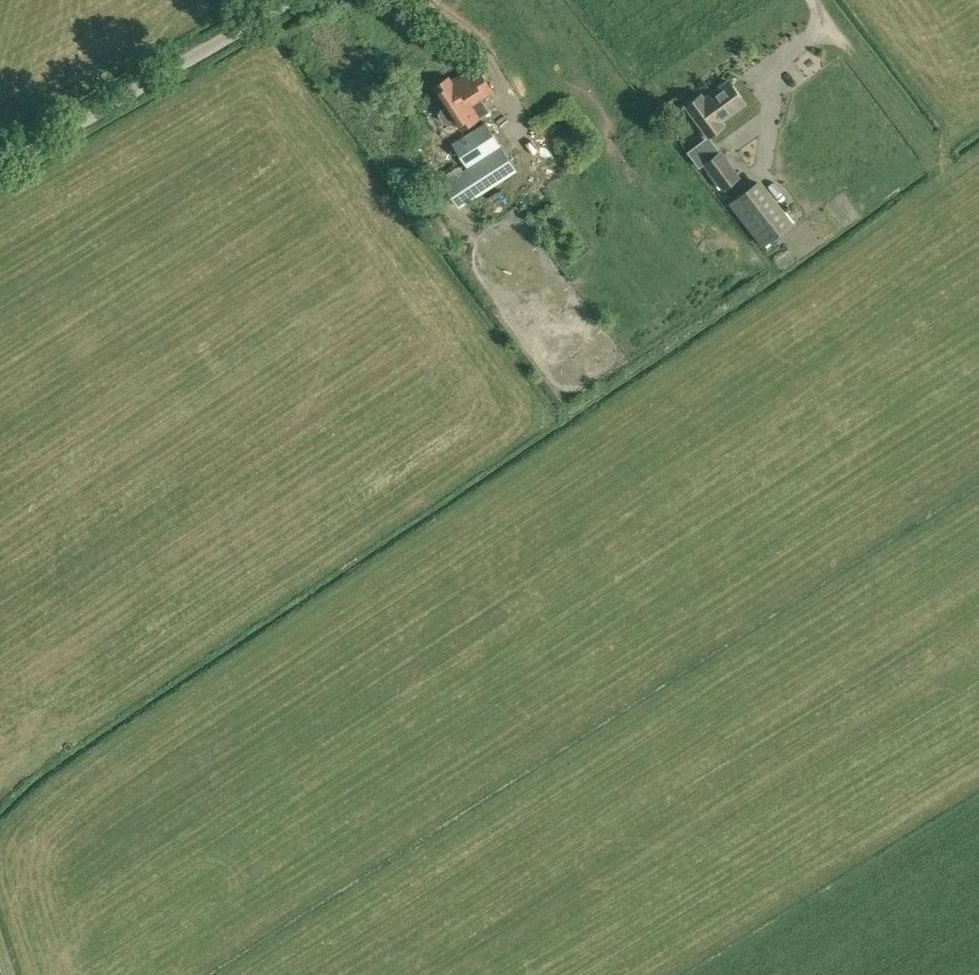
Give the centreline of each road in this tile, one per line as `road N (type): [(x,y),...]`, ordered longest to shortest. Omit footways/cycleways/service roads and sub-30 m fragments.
road 1 (unclassified): [(0,165),(282,0)]

